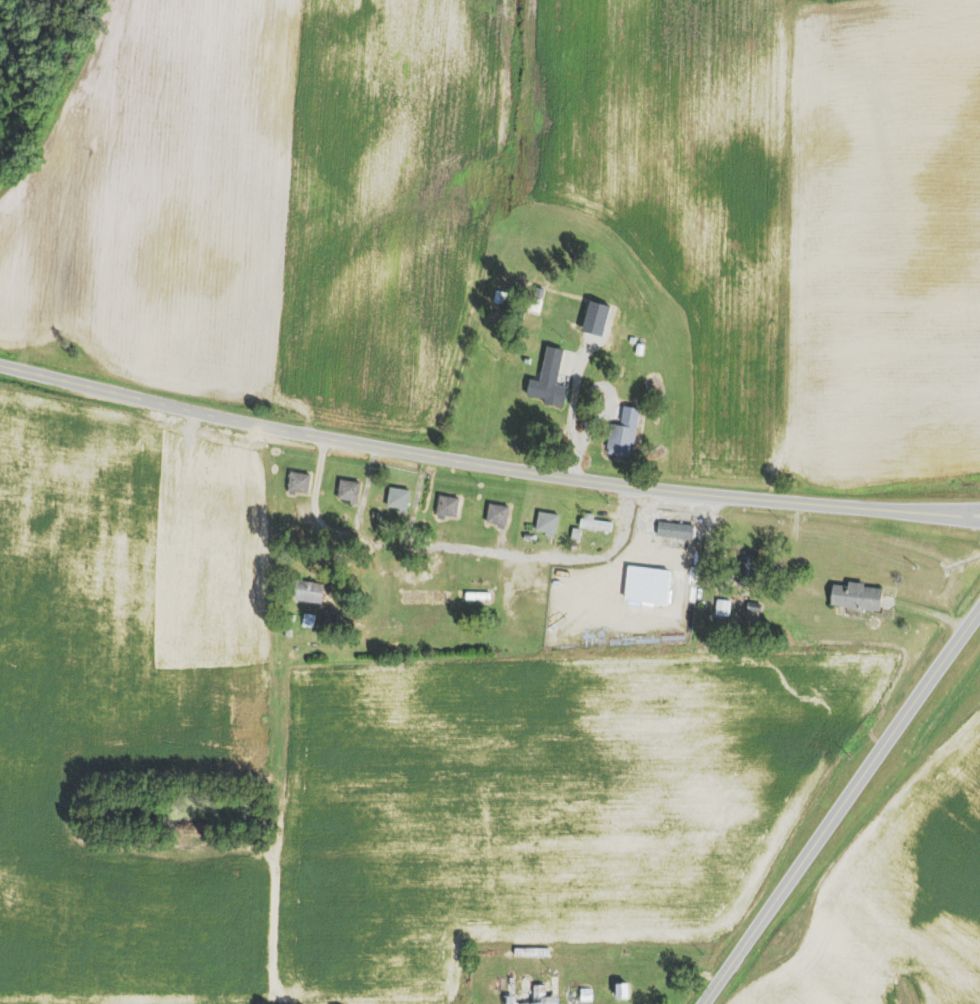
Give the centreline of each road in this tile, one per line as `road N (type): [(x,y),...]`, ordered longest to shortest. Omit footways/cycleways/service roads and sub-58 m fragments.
road 1 (residential): [(979,514),(629,486),(475,465),(0,366)]
road 2 (residential): [(697,1003),(979,615)]
road 3 (residential): [(322,438),(313,505),(353,539),(593,560),(624,530),(629,486)]

